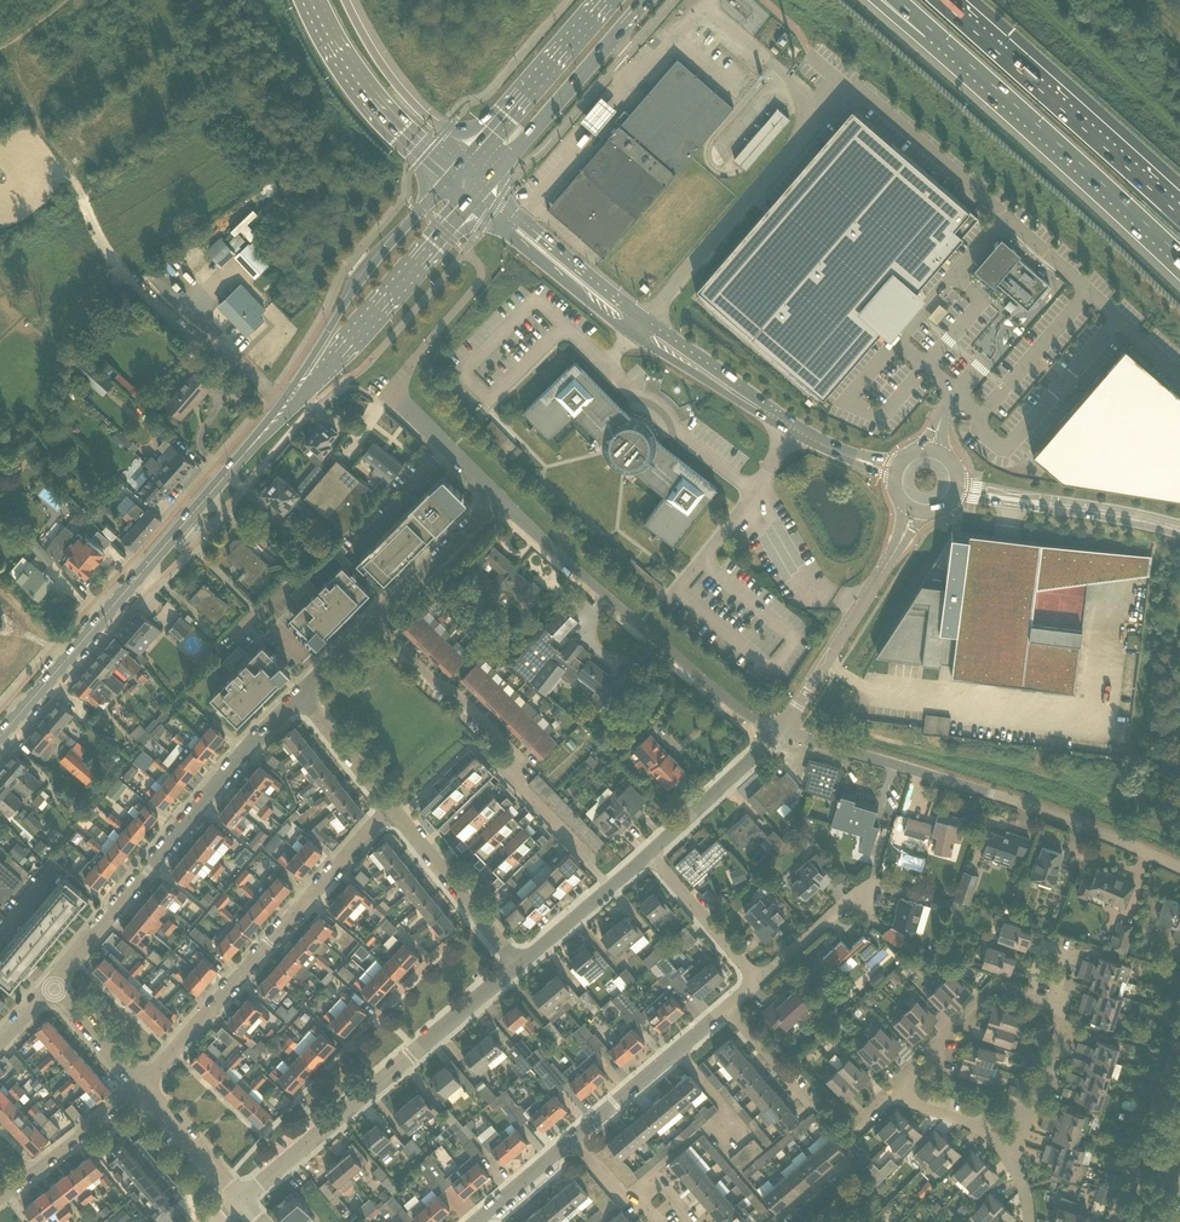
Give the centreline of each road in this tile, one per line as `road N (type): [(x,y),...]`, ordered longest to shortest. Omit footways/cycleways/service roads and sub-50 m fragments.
road 1 (secondary): [(472,201),(633,334),(794,435),(894,481)]
road 2 (secondary): [(900,463),(849,451),(746,392),(618,299),(487,184)]
road 3 (secondary): [(0,736),(291,398)]
road 4 (residential): [(1179,867),(1071,820),(780,732)]
road 5 (residential): [(50,984),(302,694)]
road 6 (residential): [(142,1086),(393,806)]
road 7 (residential): [(373,620),(517,760),(504,772),(612,886)]
road 8 (residential): [(780,732),(730,703),(495,494)]
road 9 (residential): [(242,1199),(517,970)]
road 10 (motorway): [(932,29),(1179,256)]
road 11 (motorway): [(1179,216),(938,0)]
road 12 (residential): [(776,1221),(853,1155),(727,1009)]
road 13 (secondary): [(450,179),(357,288),(291,398)]
road 14 (secondary): [(291,398),(472,201)]
road 15 (residential): [(780,732),(916,510)]
road 16 (secondary): [(487,184),(646,0)]
road 17 (secondary): [(952,498),(1179,536)]
road 18 (motorway): [(311,0),(371,100),(450,179)]
road 19 (secondary): [(1179,524),(957,482)]
road 20 (secondary): [(607,0),(467,161)]
road 21 (residential): [(474,913),(334,1060)]
road 22 (motorway): [(467,161),(404,93),(346,0)]
road 23 (residential): [(575,1140),(727,1009)]
road 24 (residential): [(888,1095),(998,987),(1029,997)]
road 25 (residential): [(0,1198),(142,1086)]
road 26 (residential): [(649,856),(780,732)]
road 27 (residential): [(373,620),(495,494)]
road 28 (residential): [(1051,1004),(1066,1032),(1012,1162)]
road 29 (residential): [(758,981),(649,856)]
road 30 (residential): [(242,1199),(142,1086)]
road 31 (residential): [(495,494),(385,391)]
road 32 (residential): [(393,806),(302,694)]
road 33 (residential): [(888,1095),(965,1120),(1012,1162)]
road 34 (residential): [(758,981),(846,902),(869,896)]
road 35 (residential): [(142,1086),(50,984)]
road 36 (residential): [(474,913),(393,806)]
road 37 (track): [(74,166),(37,123),(14,68),(0,58)]
road 38 (residential): [(1029,997),(1046,945),(1068,953),(1051,1004)]
road 39 (residential): [(475,1221),(575,1140)]
road 40 (residential): [(517,970),(612,886)]

